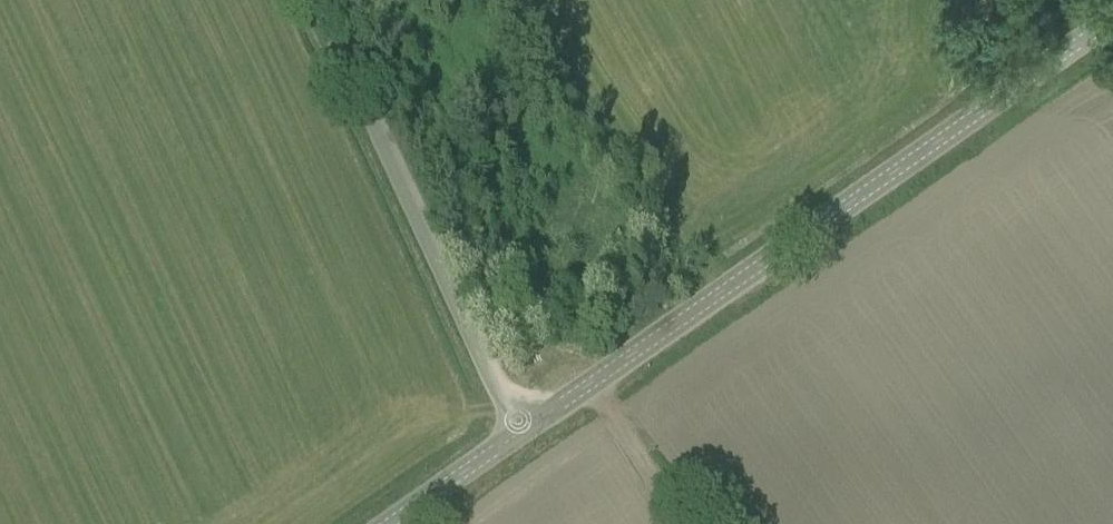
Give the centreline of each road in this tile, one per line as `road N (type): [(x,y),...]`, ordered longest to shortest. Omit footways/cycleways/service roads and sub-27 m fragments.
road 1 (tertiary): [(525,431),(1112,20)]
road 2 (unclassified): [(525,431),(498,390),(318,0)]
road 3 (track): [(591,383),(687,523)]
road 4 (tertiary): [(392,523),(525,431)]

